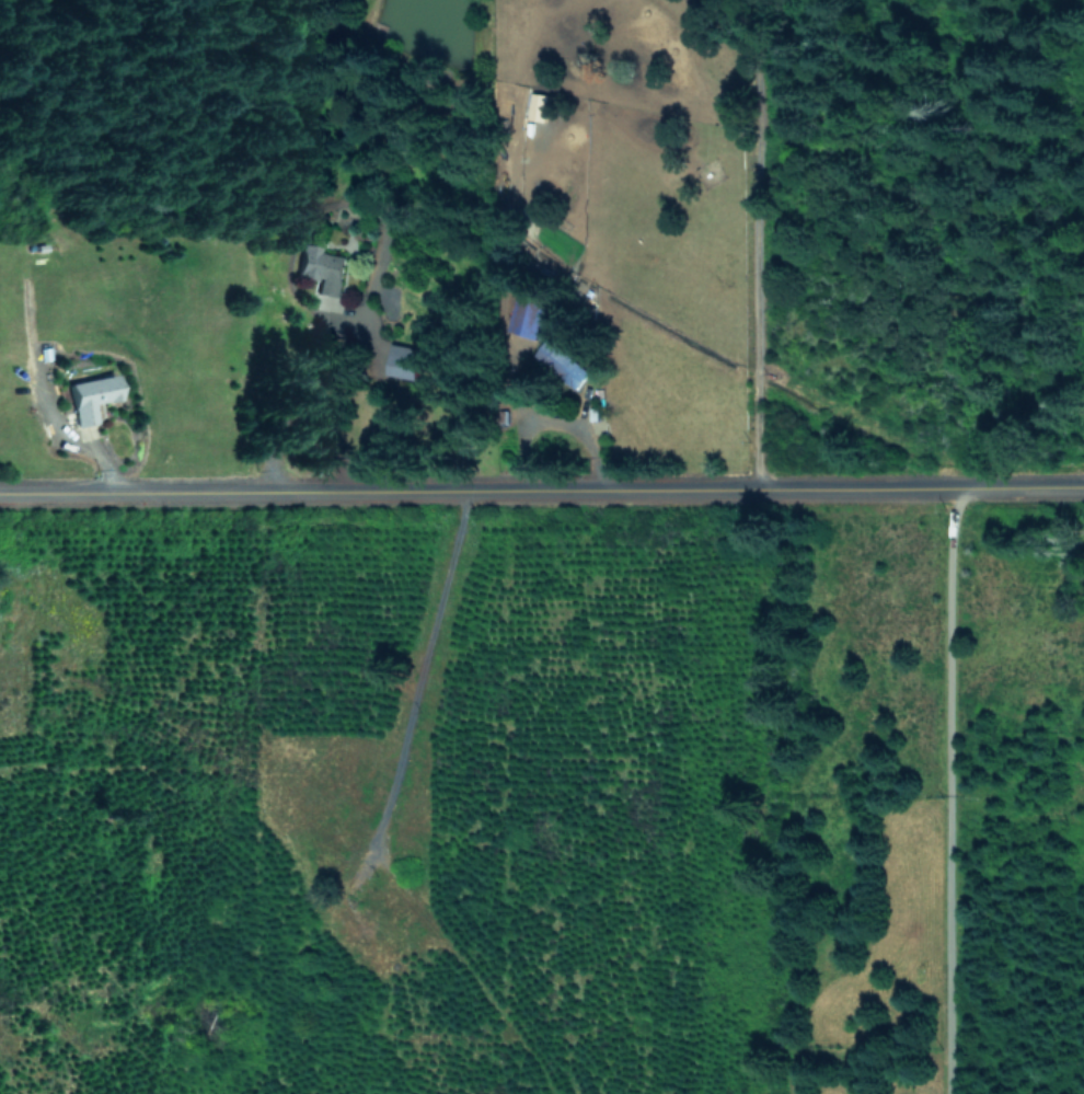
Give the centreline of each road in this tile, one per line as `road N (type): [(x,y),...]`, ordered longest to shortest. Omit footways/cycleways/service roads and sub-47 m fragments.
road 1 (tertiary): [(0,496),(1083,486)]

